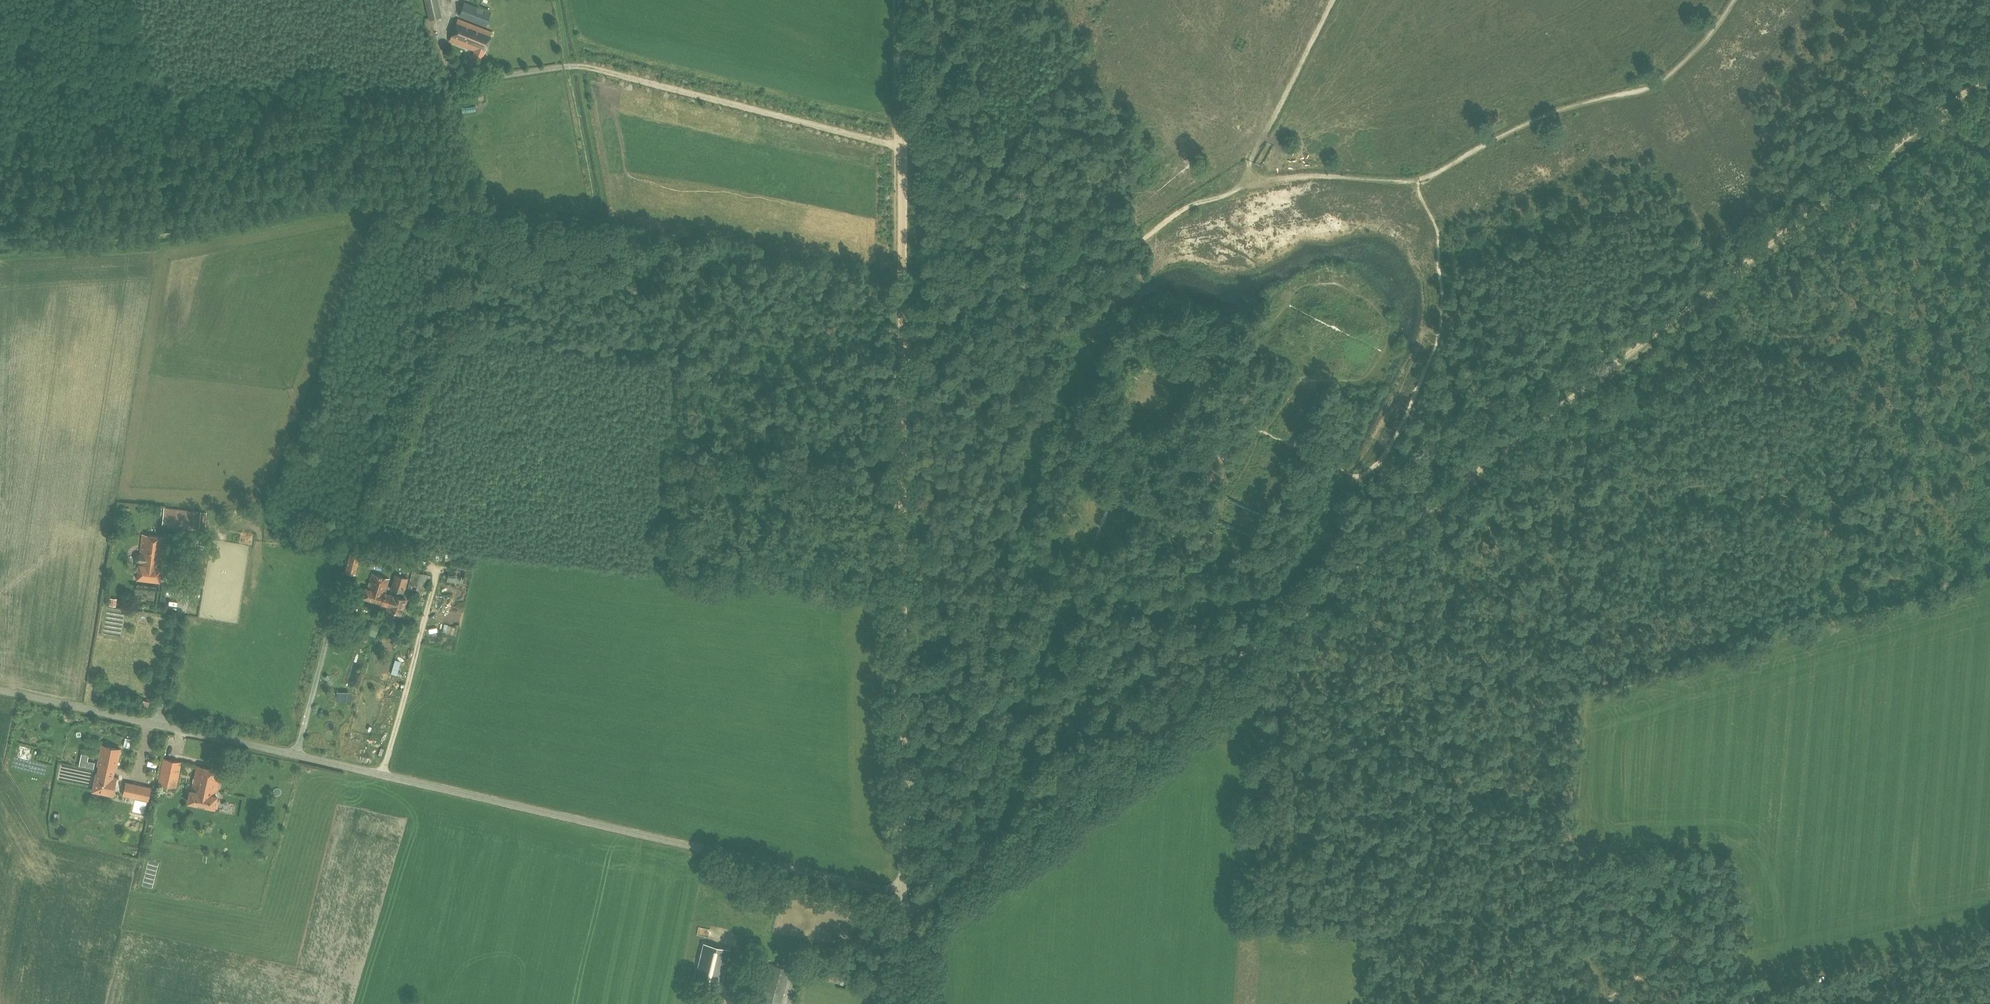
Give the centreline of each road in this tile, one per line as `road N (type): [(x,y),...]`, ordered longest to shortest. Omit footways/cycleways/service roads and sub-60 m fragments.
road 1 (unclassified): [(904,895),(0,689)]
road 2 (track): [(1372,554),(1989,72)]
road 3 (track): [(1027,825),(1372,554)]
road 4 (track): [(904,754),(903,339)]
road 5 (track): [(1252,184),(1194,205),(1132,246),(1043,283),(981,295),(923,337),(903,339)]
road 6 (track): [(1415,182),(1566,107),(1662,81),(1734,0)]
road 7 (track): [(903,146),(568,67)]
road 8 (track): [(1101,533),(1087,574),(973,785)]
road 9 (track): [(1989,933),(1755,986),(1748,1003)]
road 10 (track): [(438,570),(384,774)]
road 11 (track): [(1334,0),(1251,159),(1252,184)]
road 12 (track): [(903,339),(903,146)]
road 13 (track): [(1252,184),(1315,175),(1415,182)]
road 14 (track): [(903,146),(903,0)]
road 15 (unclassified): [(904,895),(904,754)]

